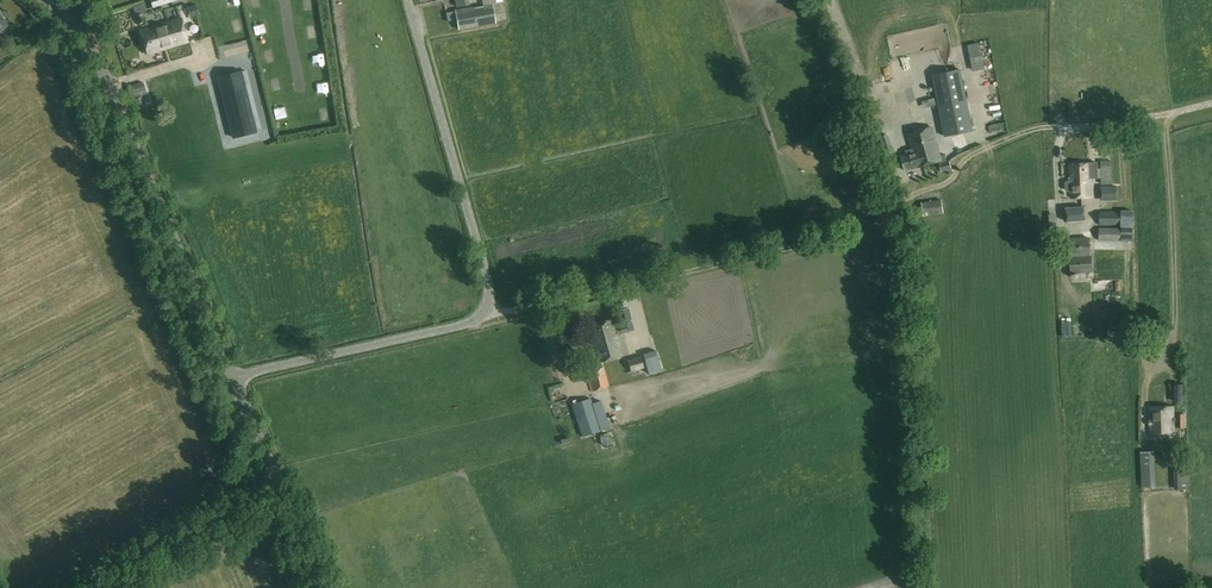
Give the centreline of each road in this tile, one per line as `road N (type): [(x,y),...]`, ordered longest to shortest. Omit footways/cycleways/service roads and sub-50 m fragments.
road 1 (track): [(482,311),(853,234),(949,181),(972,154),(1017,134),(1211,103)]
road 2 (unclassified): [(232,376),(466,324),(482,311),(488,278),(407,0)]
road 3 (unclassified): [(232,376),(103,73),(48,0)]
road 4 (unclassified): [(115,587),(278,482)]

